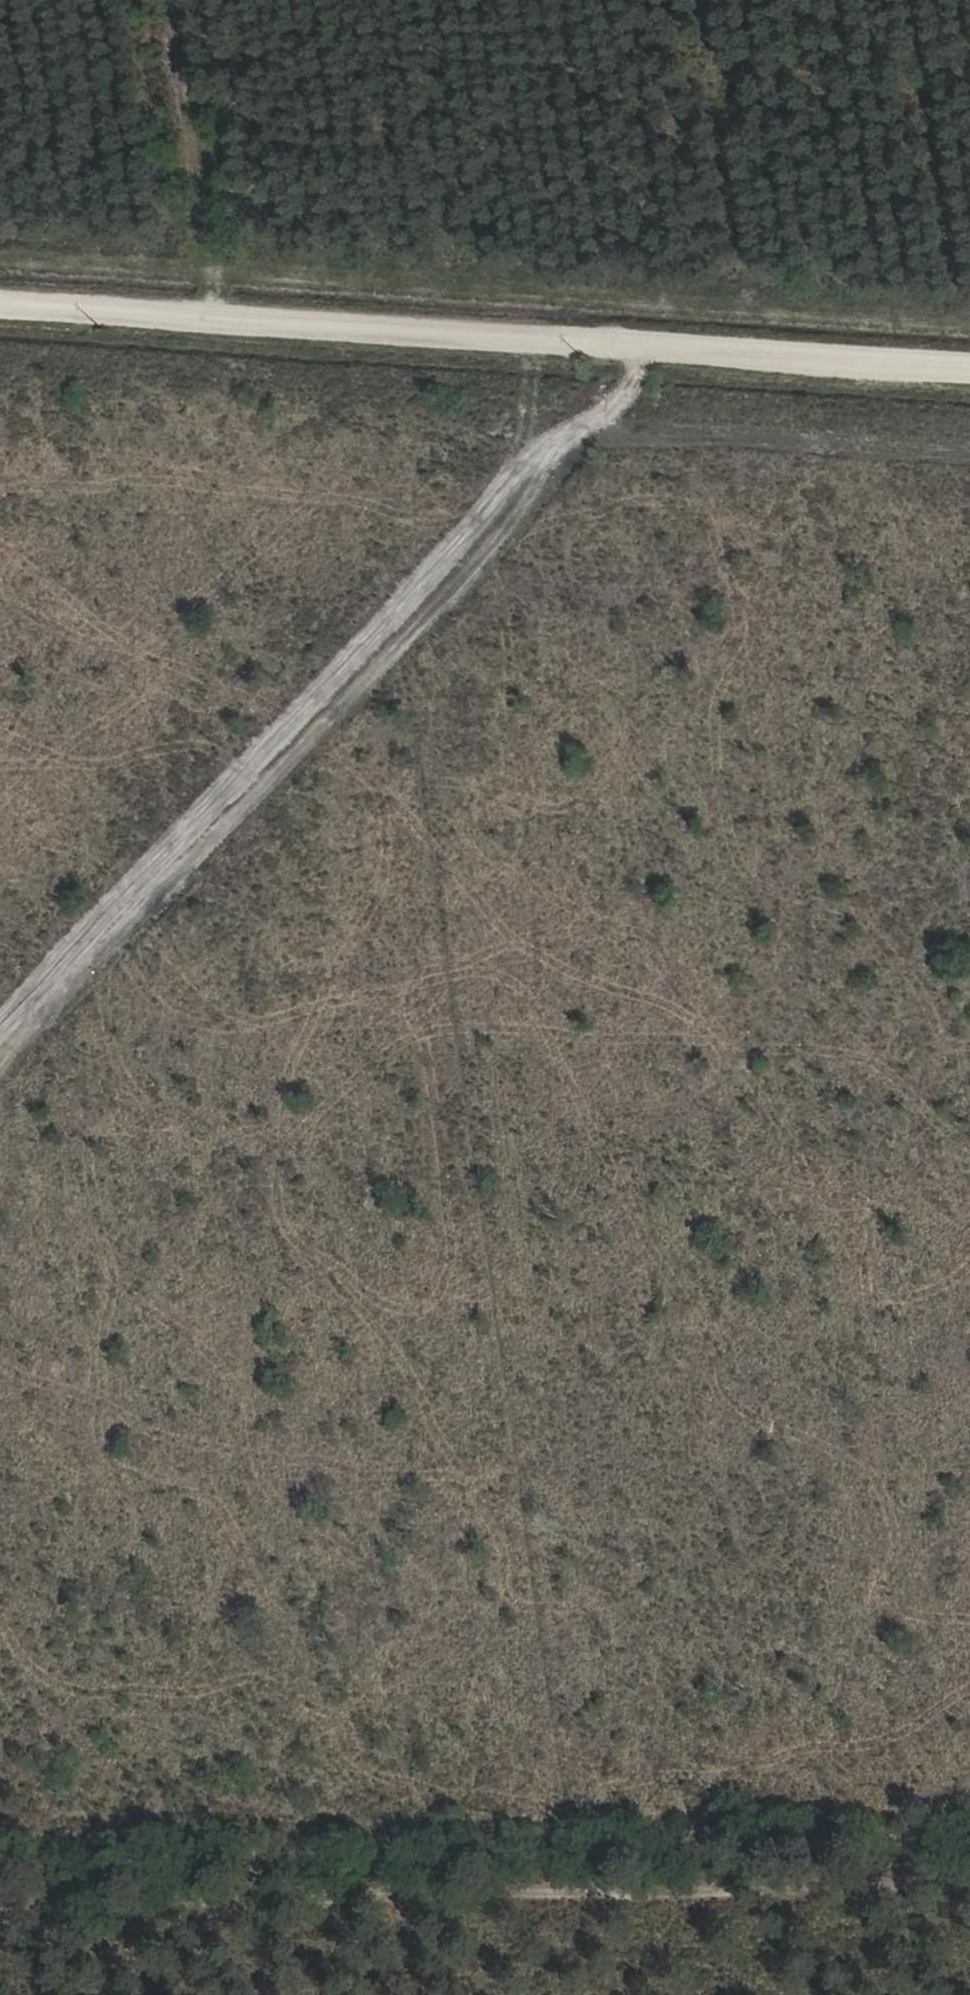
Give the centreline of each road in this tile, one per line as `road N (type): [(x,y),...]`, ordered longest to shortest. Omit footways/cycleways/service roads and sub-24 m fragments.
road 1 (track): [(969,374),(0,309)]
road 2 (track): [(0,1910),(969,1885)]

